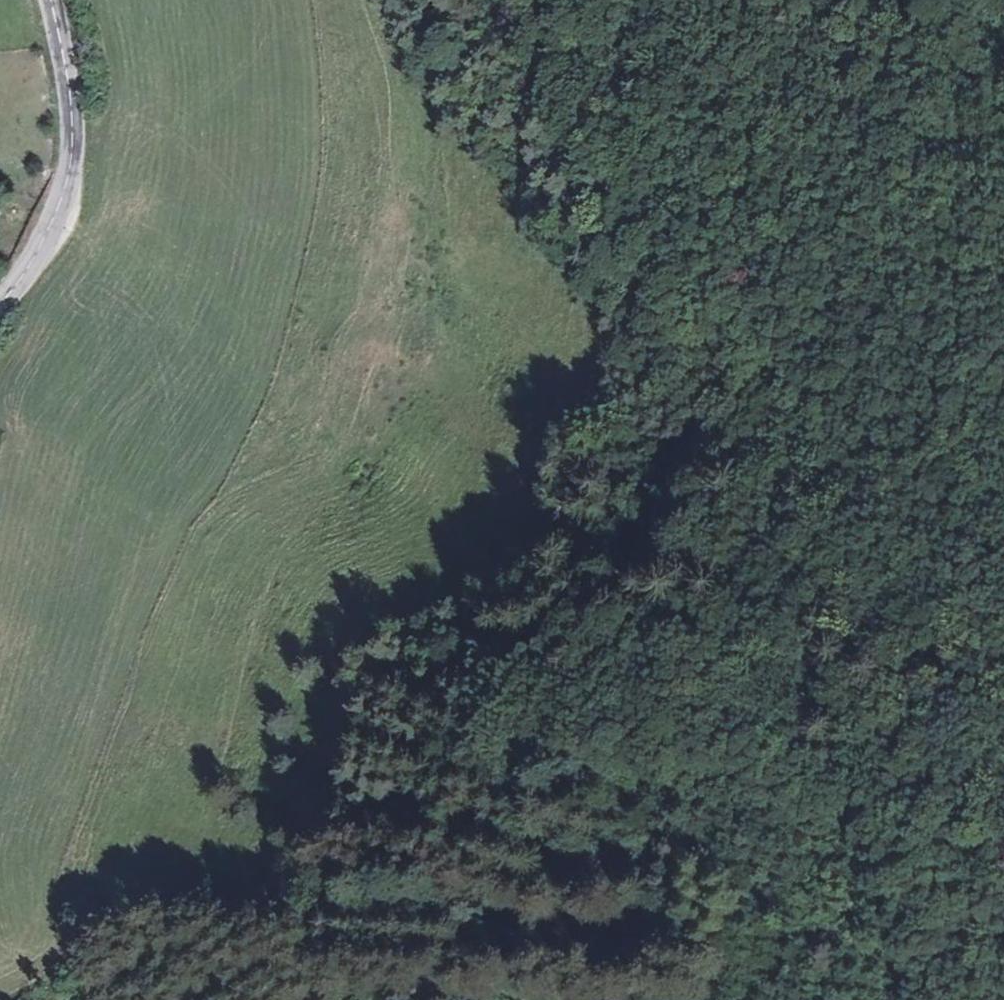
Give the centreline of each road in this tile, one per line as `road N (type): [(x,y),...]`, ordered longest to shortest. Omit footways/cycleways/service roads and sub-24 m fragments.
road 1 (tertiary): [(0,298),(57,212),(70,168),(70,94),(49,0)]

